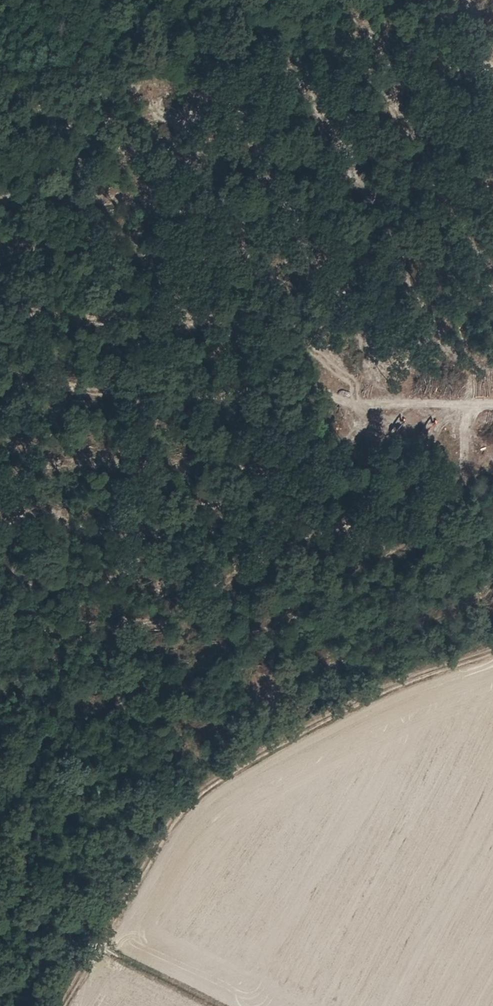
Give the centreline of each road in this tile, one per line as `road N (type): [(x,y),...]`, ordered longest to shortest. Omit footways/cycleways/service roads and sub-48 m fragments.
road 1 (track): [(63,1005),(186,807),(376,690),(492,650)]
road 2 (track): [(492,408),(84,440),(0,422)]

